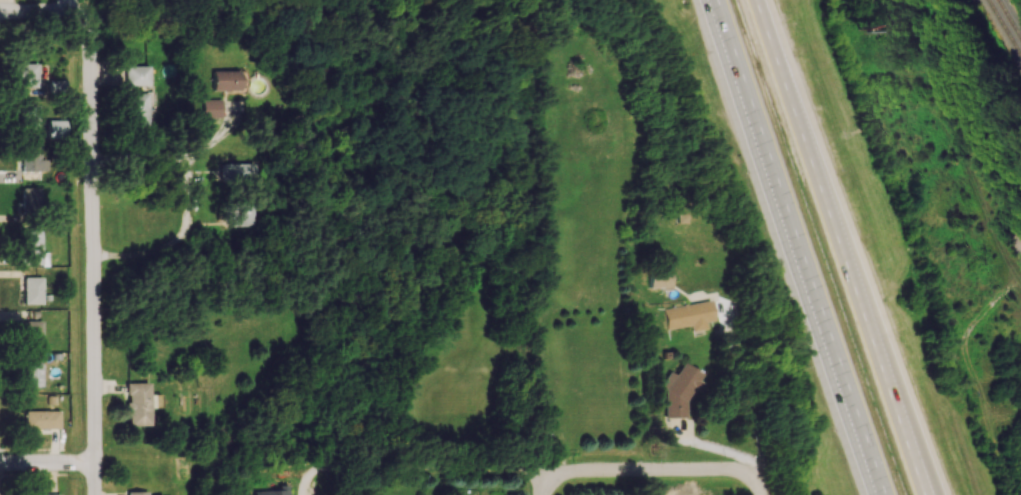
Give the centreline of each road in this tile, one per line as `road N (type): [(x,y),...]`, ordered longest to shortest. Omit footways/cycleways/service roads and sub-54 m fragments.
road 1 (motorway): [(710,0),(878,494)]
road 2 (residential): [(95,16),(99,494)]
road 3 (residential): [(755,480),(410,467)]
road 4 (motorway): [(926,494),(820,175)]
road 5 (motorway): [(820,175),(759,0)]
road 6 (residential): [(755,480),(762,444),(723,306)]

